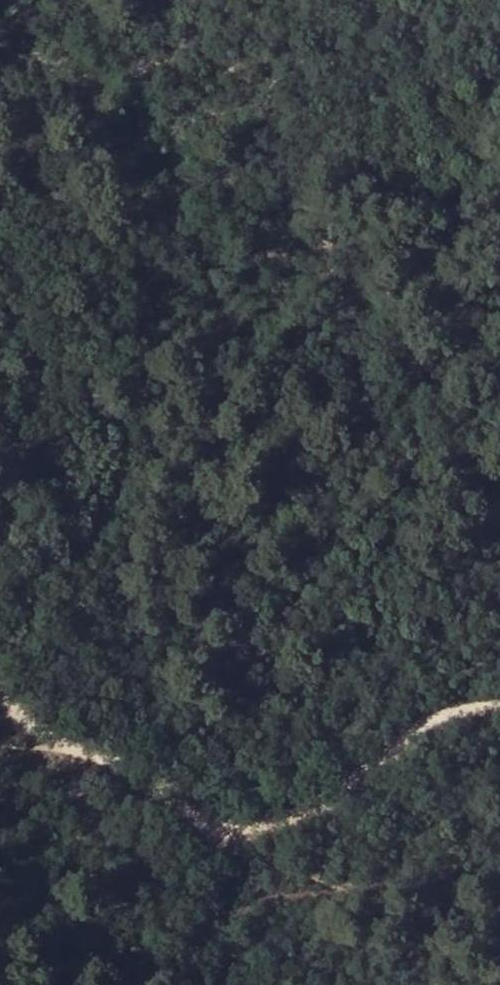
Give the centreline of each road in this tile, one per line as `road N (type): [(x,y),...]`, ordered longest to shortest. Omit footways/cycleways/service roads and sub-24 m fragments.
road 1 (track): [(499,699),(274,819),(196,818),(60,761)]

